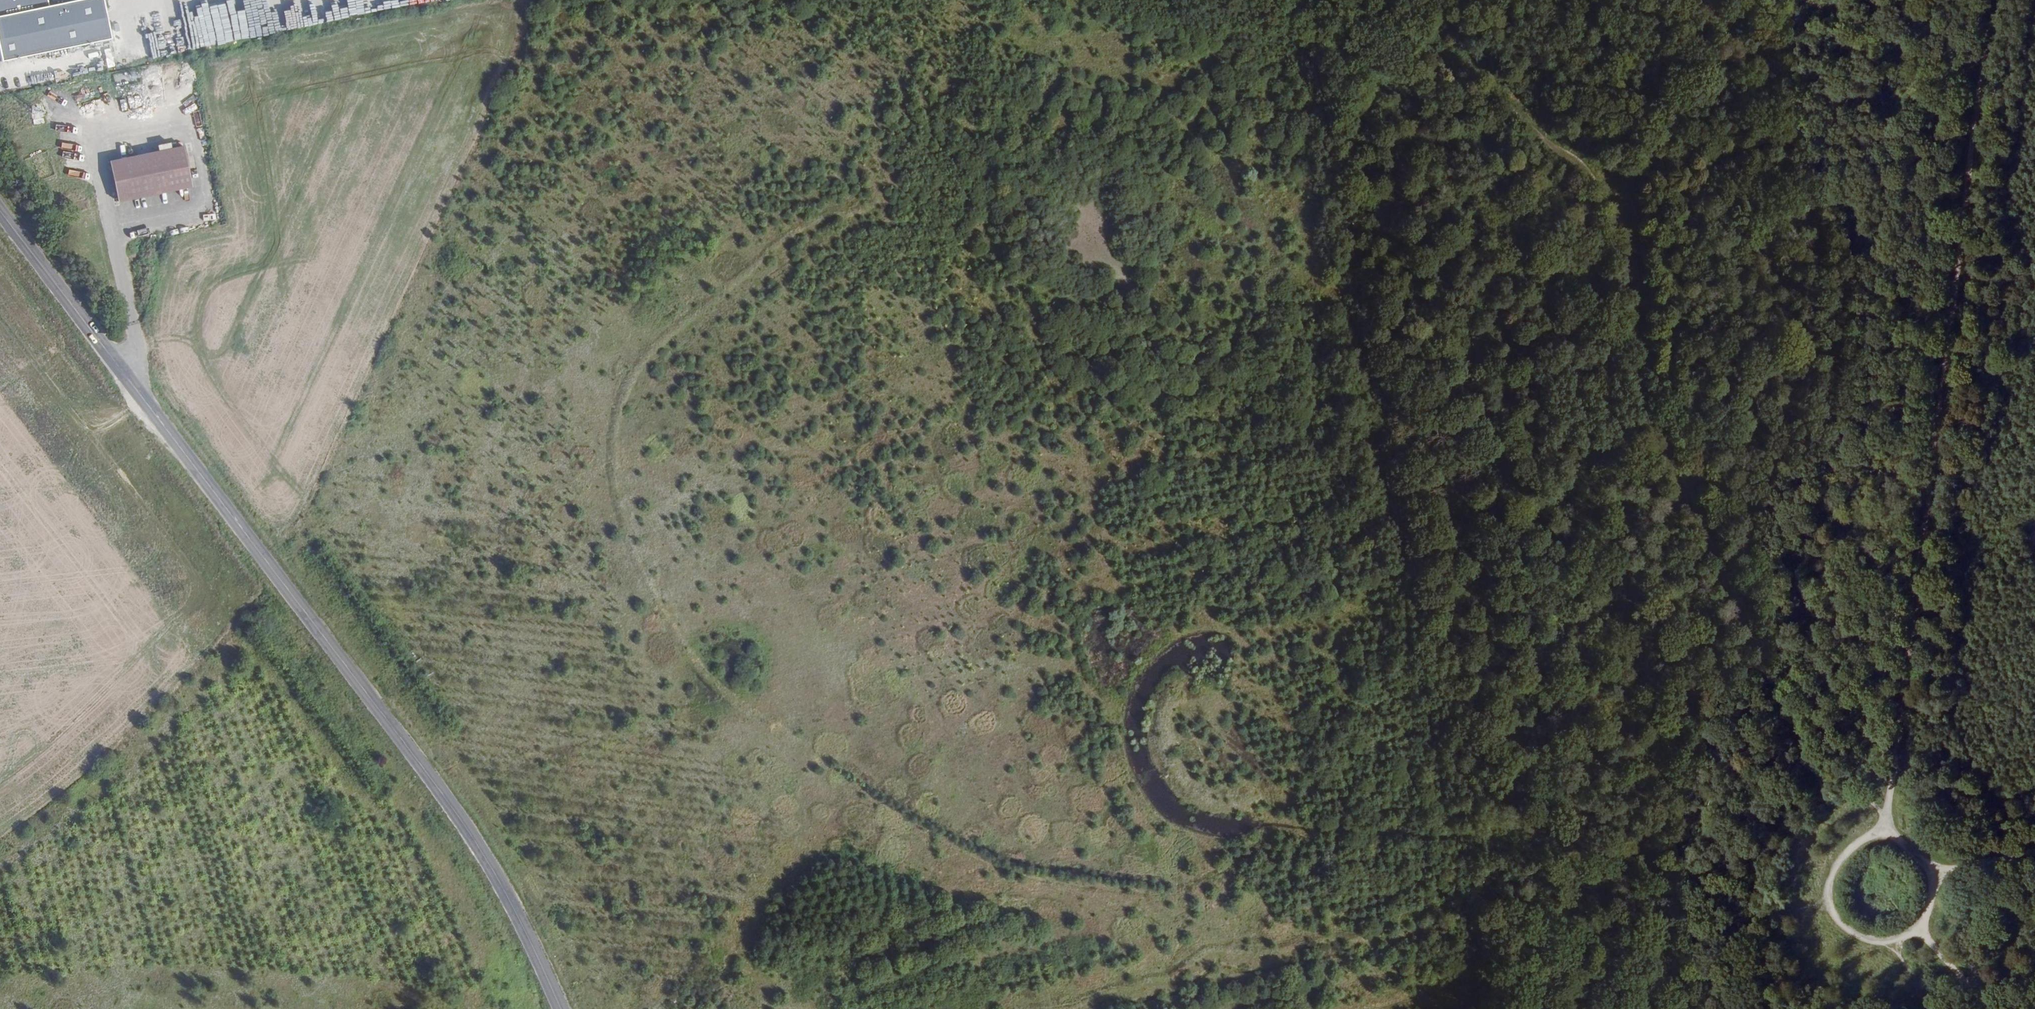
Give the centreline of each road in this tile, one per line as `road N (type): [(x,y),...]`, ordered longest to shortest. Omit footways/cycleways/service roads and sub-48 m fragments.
road 1 (secondary): [(0,210),(456,807),(564,1008)]
road 2 (track): [(1884,837),(1989,0)]
road 3 (track): [(1382,1008),(1791,909),(1832,907)]
road 4 (track): [(1924,861),(1900,841),(1857,843),(1831,875),(1832,907),(1850,930),(1891,939),(1924,915),(1930,875)]

